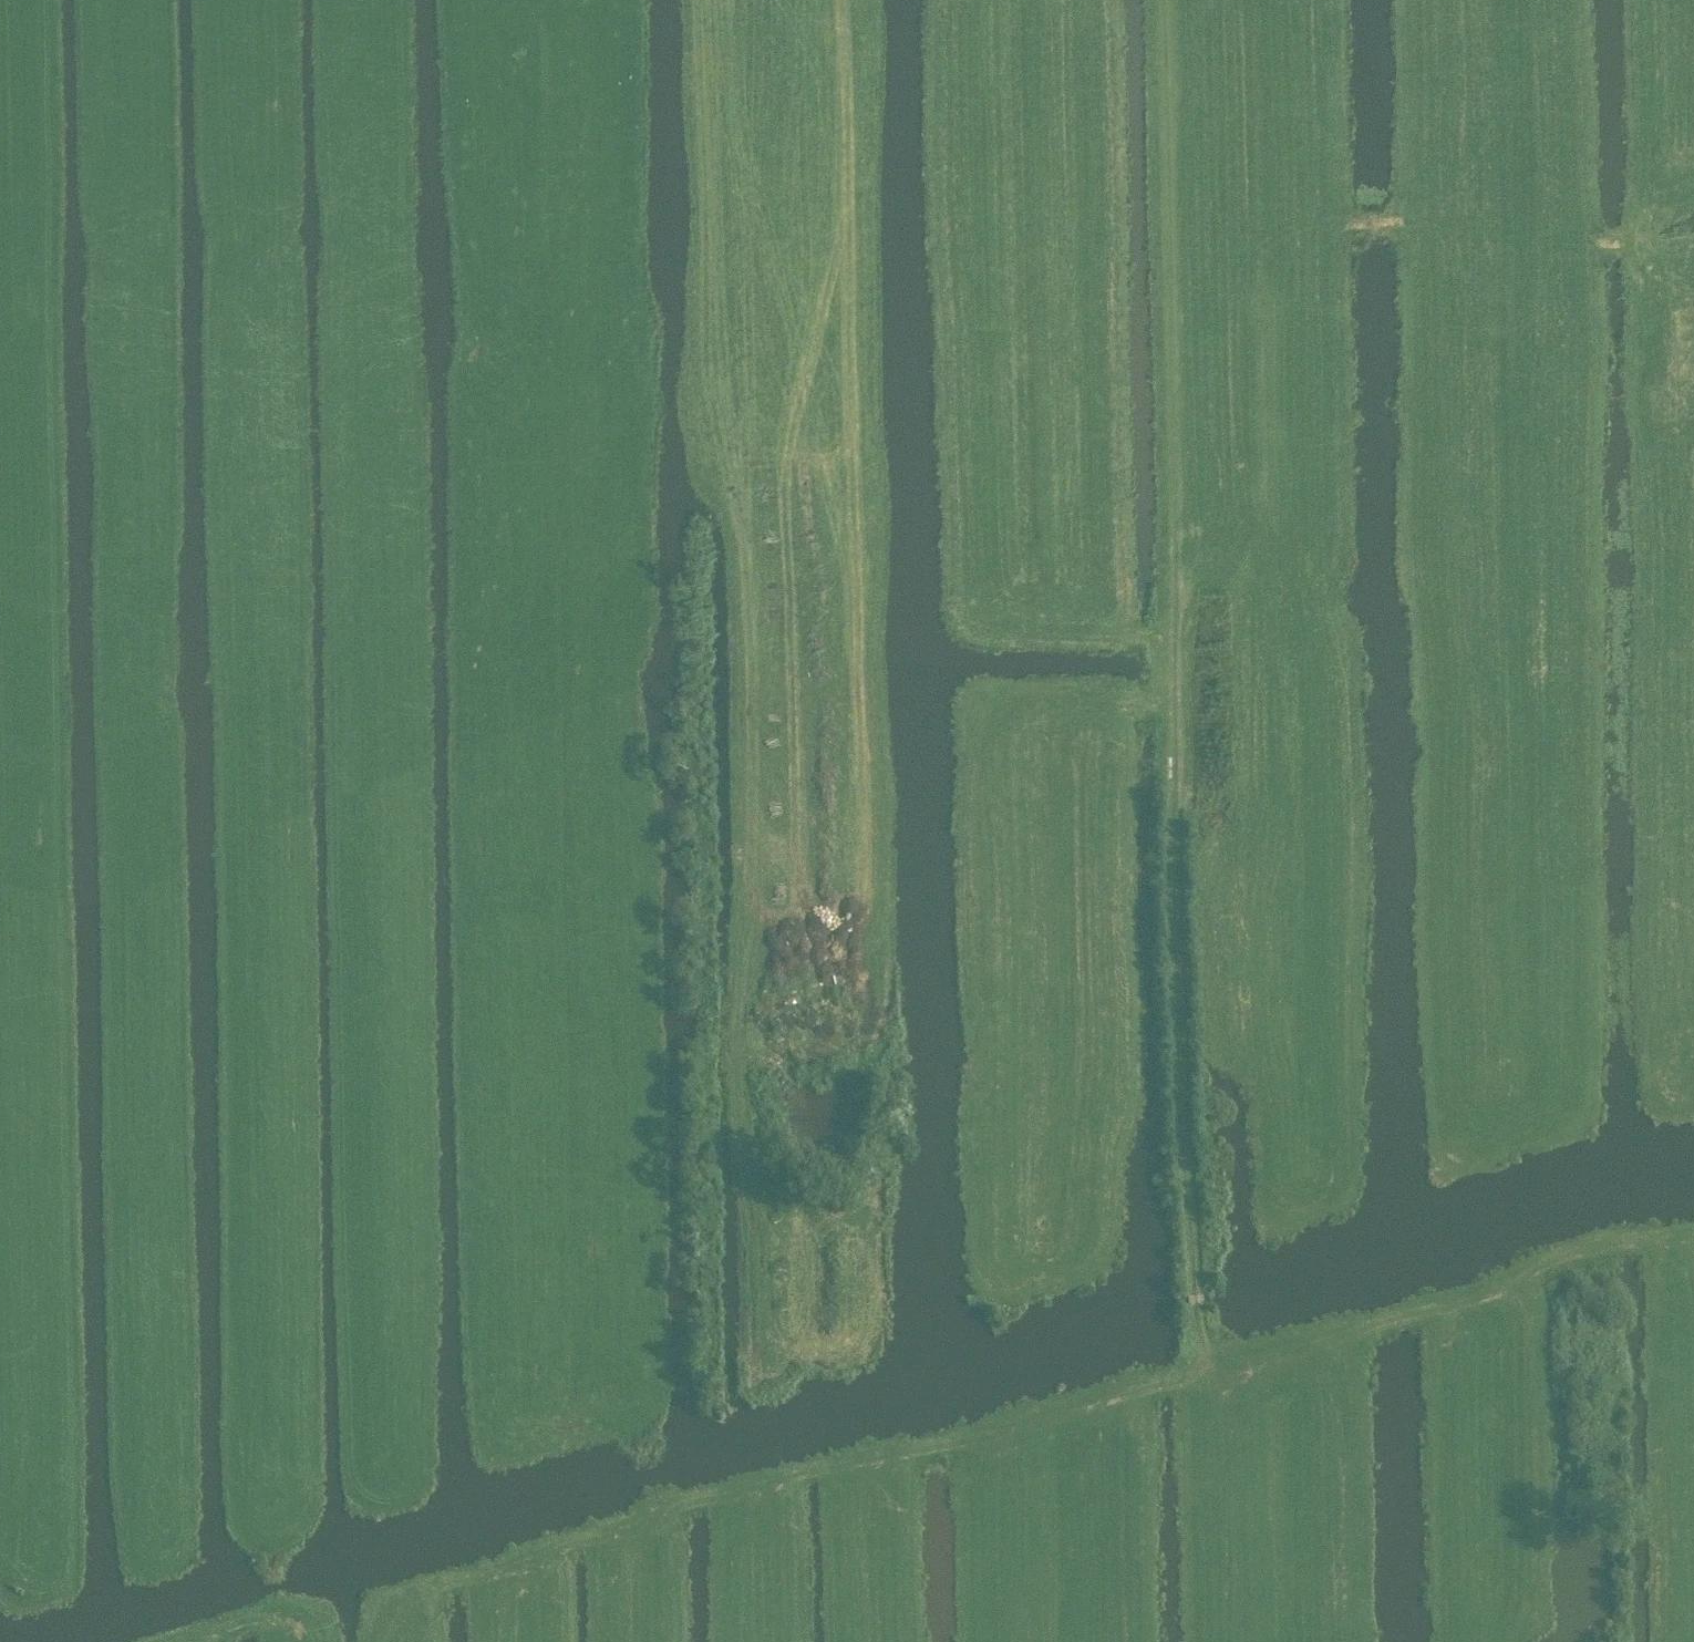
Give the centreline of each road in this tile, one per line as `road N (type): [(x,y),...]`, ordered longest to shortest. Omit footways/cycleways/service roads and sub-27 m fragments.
road 1 (track): [(1205,1376),(1180,1056),(1164,0)]

